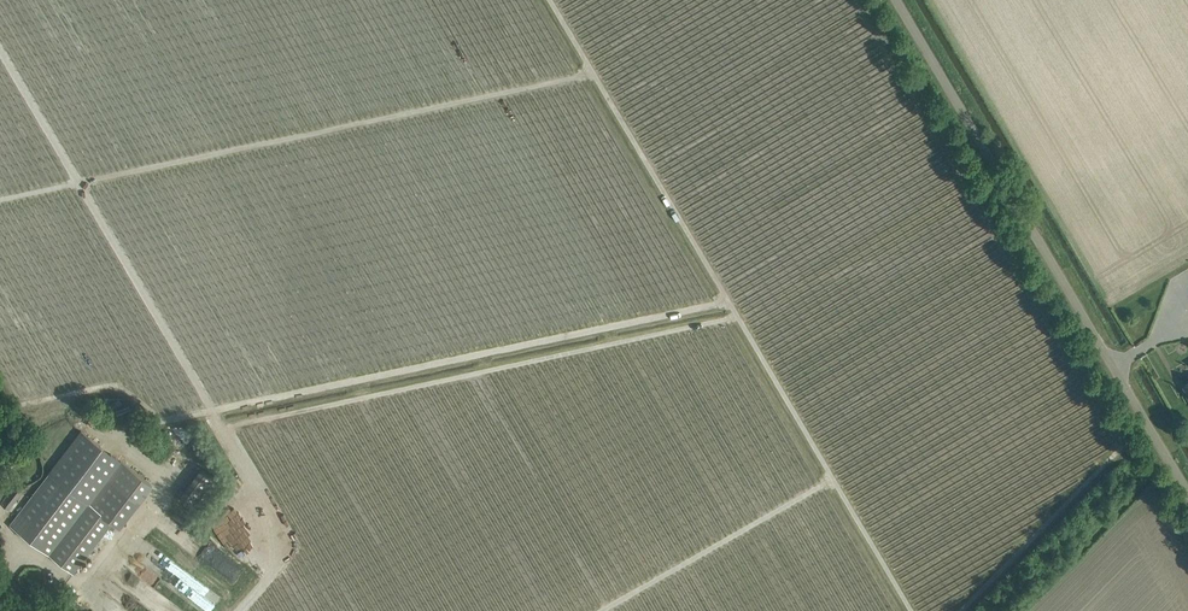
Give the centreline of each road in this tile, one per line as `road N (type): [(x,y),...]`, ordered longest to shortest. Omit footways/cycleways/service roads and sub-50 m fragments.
road 1 (unclassified): [(1187,475),(901,0)]

